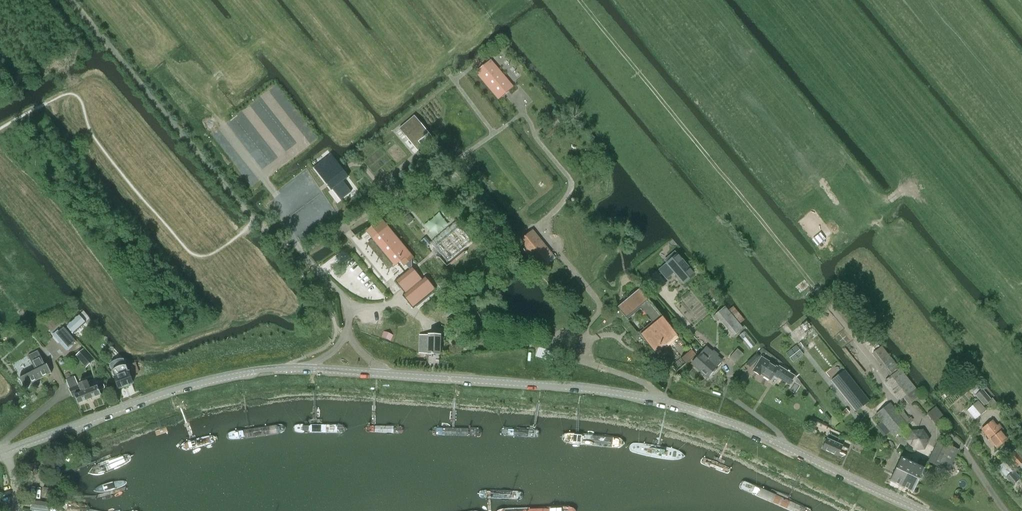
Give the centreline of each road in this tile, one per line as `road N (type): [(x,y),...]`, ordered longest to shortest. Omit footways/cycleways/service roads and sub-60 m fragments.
road 1 (tertiary): [(925,510),(737,425),(660,401),(335,372),(273,371),(196,385),(0,453)]
road 2 (track): [(1007,510),(966,452),(900,404),(580,0)]

